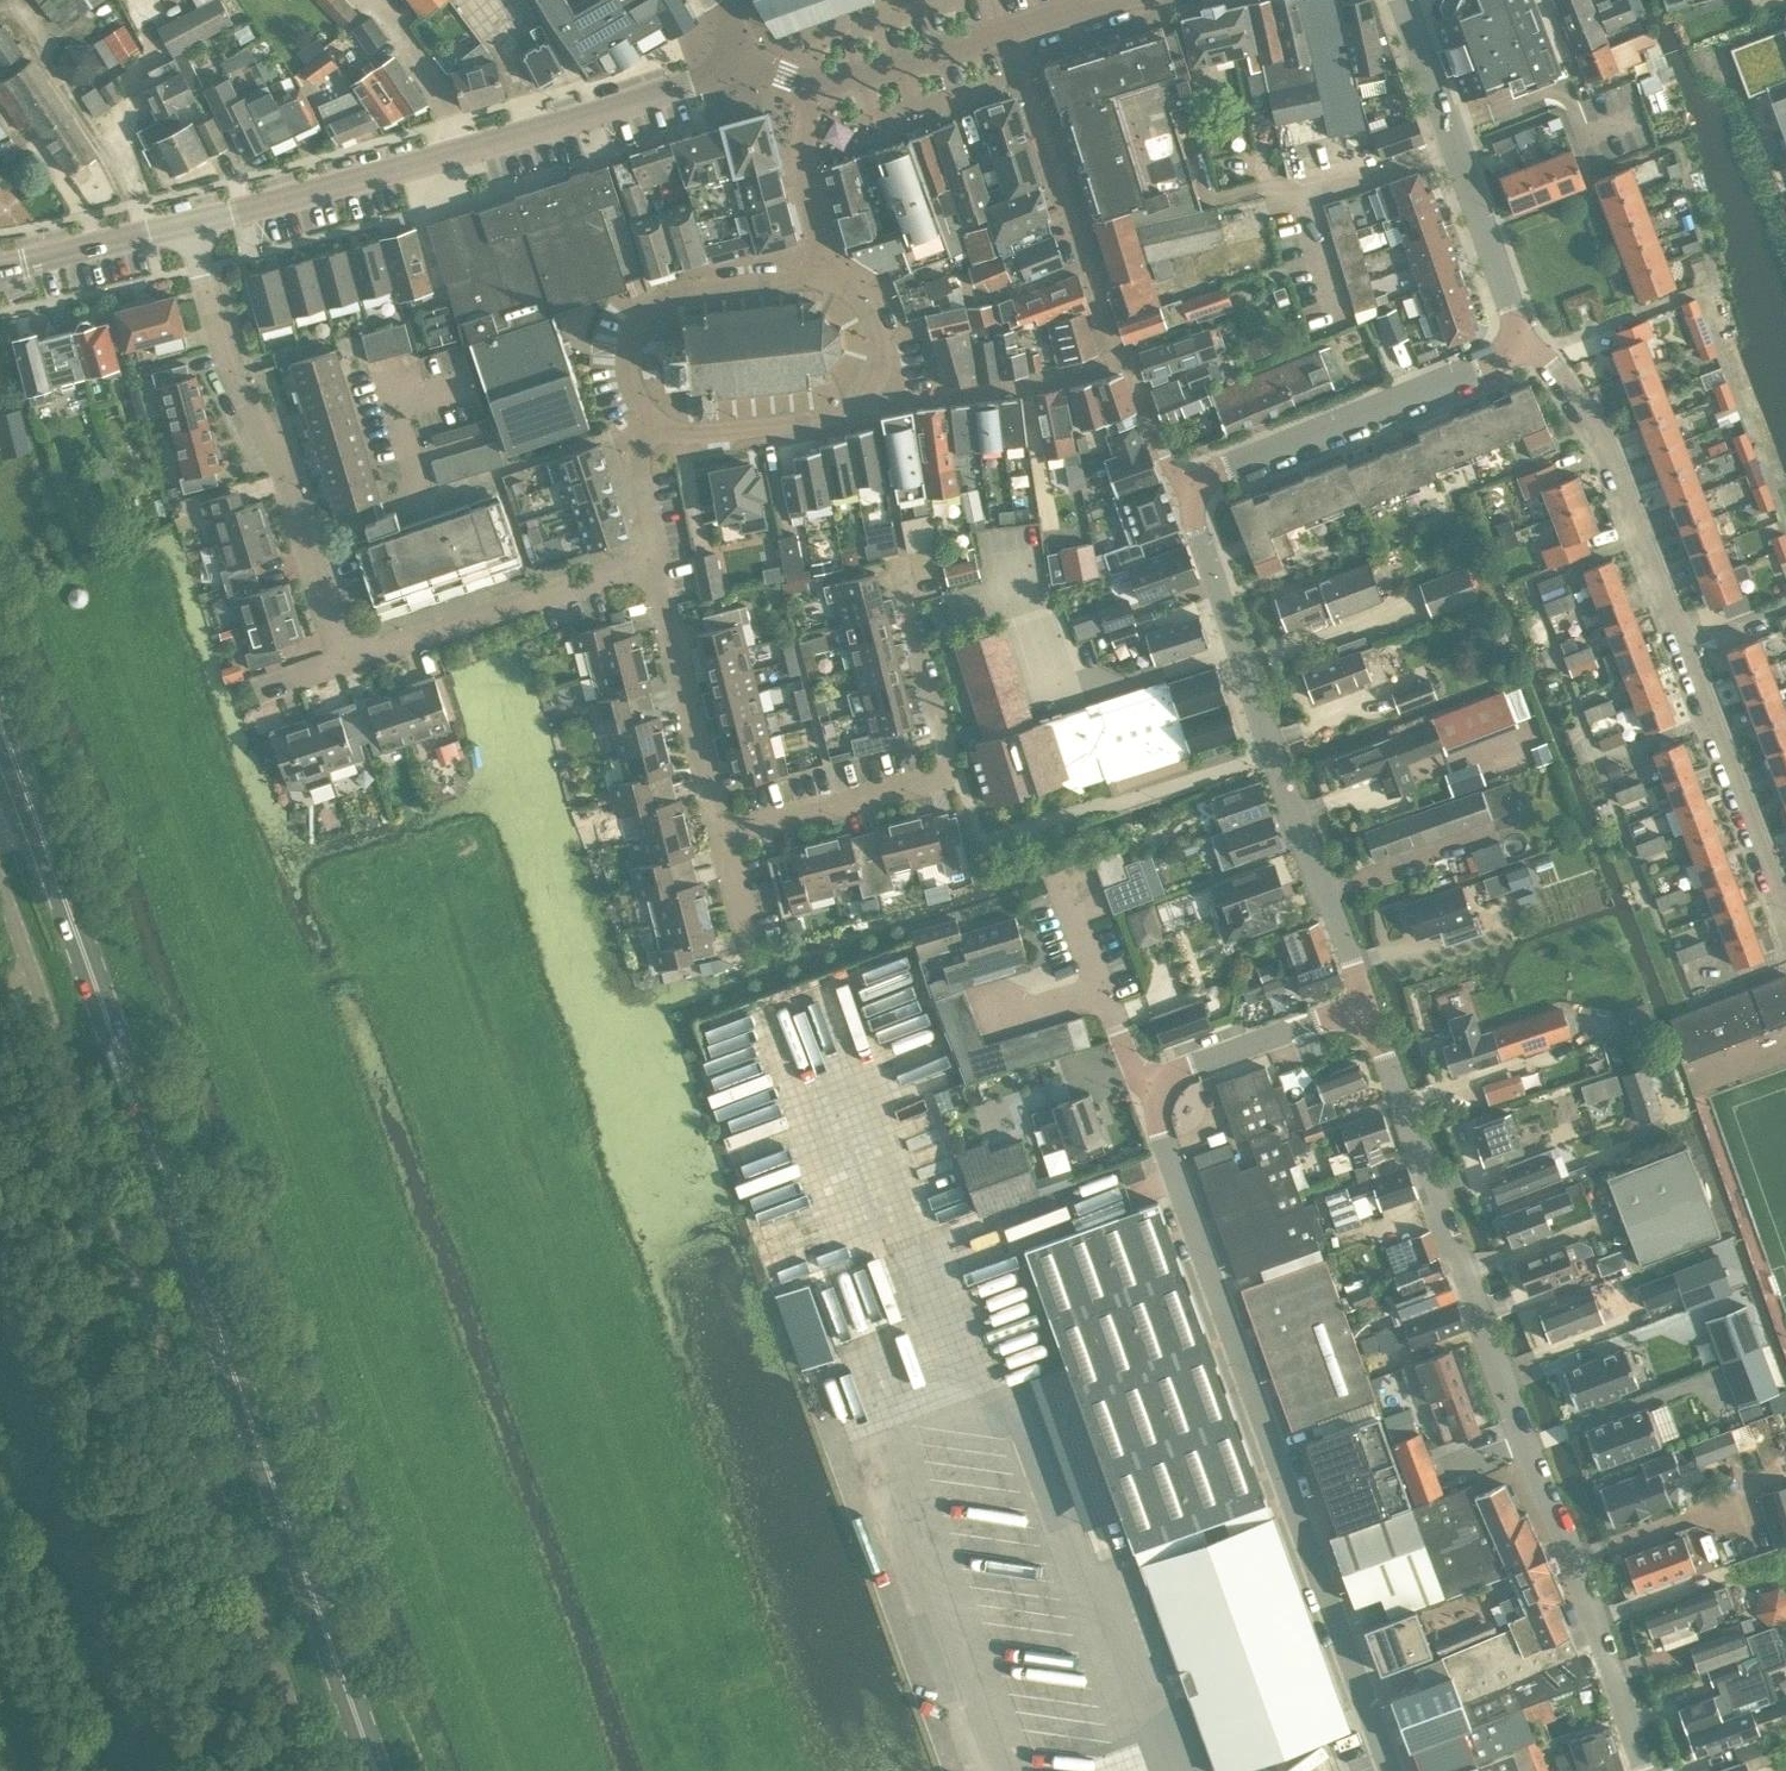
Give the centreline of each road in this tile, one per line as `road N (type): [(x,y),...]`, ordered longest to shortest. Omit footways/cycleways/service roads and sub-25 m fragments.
road 1 (primary): [(382,1770),(0,716)]
road 2 (unclassified): [(307,1770),(0,876)]
road 3 (residential): [(1644,1770),(1590,1598),(1364,1002)]
road 4 (unclassified): [(1393,1770),(1140,1080)]
road 5 (residential): [(1785,934),(1592,418),(1550,353),(1514,343)]
road 6 (tertiary): [(749,61),(683,90),(192,222)]
road 7 (residential): [(1364,1002),(1271,754),(1190,491)]
road 8 (residential): [(343,662),(277,448),(239,396),(192,222)]
road 9 (residential): [(721,832),(952,775),(912,579)]
road 10 (residential): [(1190,491),(1219,469),(1477,372),(1514,343)]
road 11 (residential): [(1122,358),(1012,30)]
road 12 (residential): [(343,662),(654,561)]
road 13 (residential): [(1458,147),(1297,191),(1340,326)]
road 14 (residential): [(647,425),(631,353),(644,315),(686,287),(823,276)]
road 15 (residential): [(721,832),(654,561)]
road 16 (residential): [(1122,358),(1024,385),(871,399)]
road 17 (unclassified): [(1140,1080),(1364,1002)]
road 18 (residential): [(647,425),(695,444),(741,439),(804,429),(871,399)]
road 19 (residential): [(1451,129),(1545,92),(1568,97),(1587,136),(1641,115)]
road 20 (unclassified): [(1140,1080),(1063,888)]
road 21 (tertiary): [(813,79),(1012,30)]
road 22 (residential): [(1514,343),(1509,296),(1458,147)]
road 23 (residential): [(823,276),(802,172),(813,79)]
road 24 (tertiary): [(192,222),(14,269)]
road 25 (residential): [(823,276),(855,288),(877,328),(883,358),(871,399)]
road 26 (residential): [(1190,491),(1170,466),(1122,358)]
road 27 (residential): [(654,561),(642,454),(647,425)]
road 28 (residential): [(1451,129),(1406,0)]

